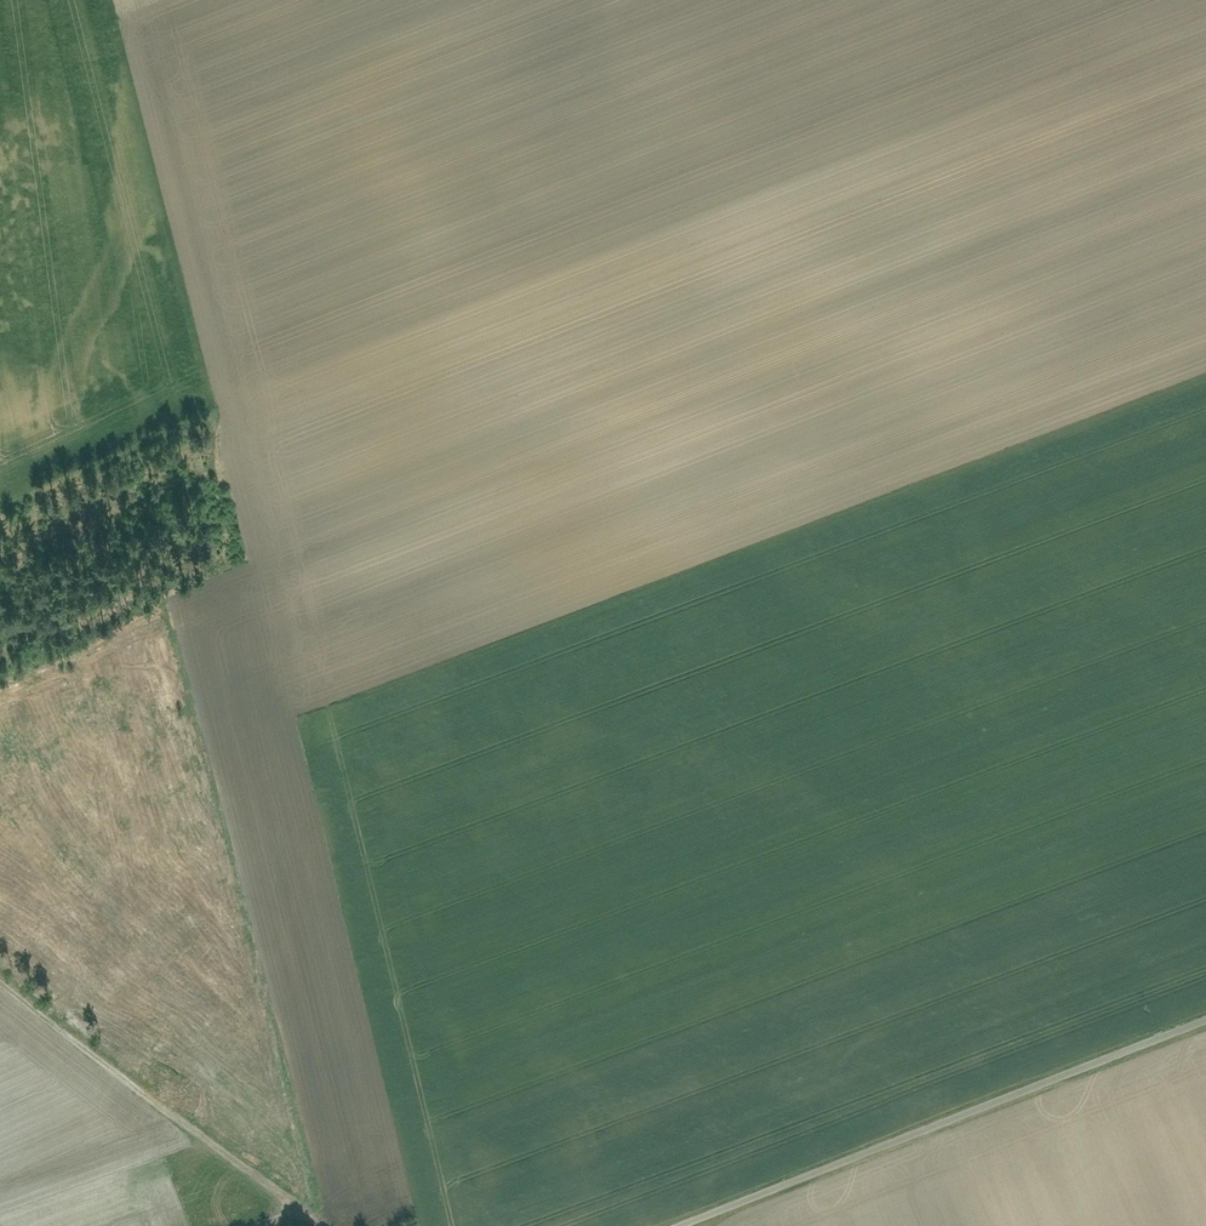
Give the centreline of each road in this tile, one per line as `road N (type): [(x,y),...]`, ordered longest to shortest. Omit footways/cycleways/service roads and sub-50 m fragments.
road 1 (track): [(344,1225),(291,1210),(0,991)]

